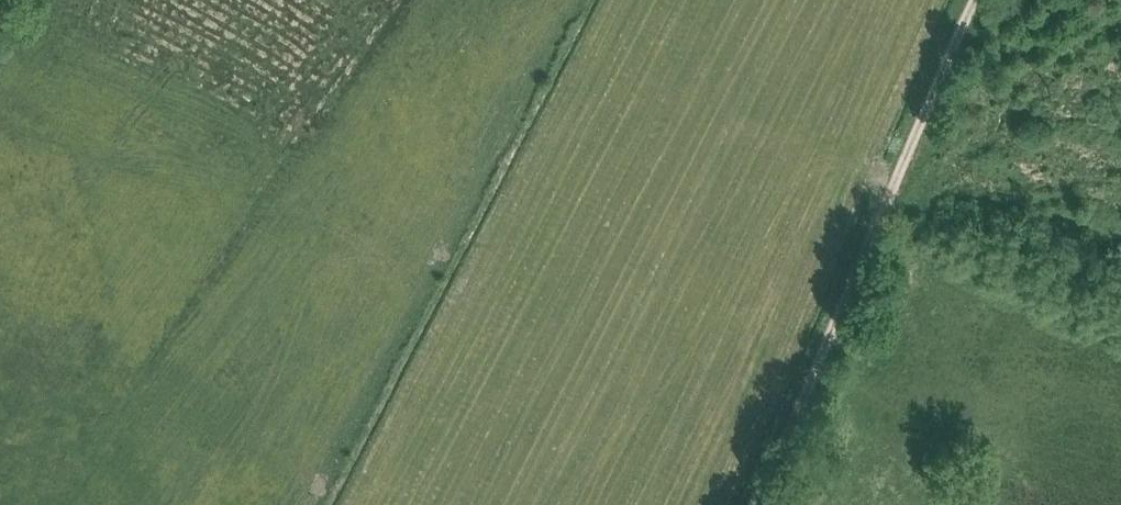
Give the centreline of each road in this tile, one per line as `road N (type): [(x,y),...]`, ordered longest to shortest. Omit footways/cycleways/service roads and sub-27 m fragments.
road 1 (track): [(733,504),(742,465),(974,0)]

